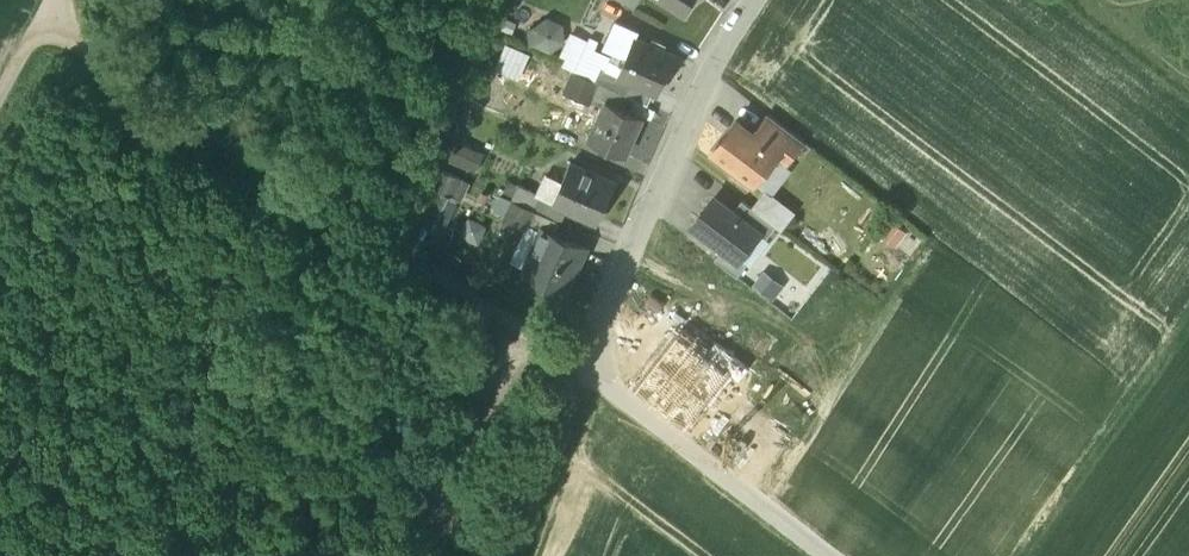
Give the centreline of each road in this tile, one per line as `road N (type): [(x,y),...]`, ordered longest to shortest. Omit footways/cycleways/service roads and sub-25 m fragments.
road 1 (track): [(539,340),(51,48)]
road 2 (residential): [(585,366),(704,82),(755,0)]
road 3 (unclassified): [(828,555),(585,366)]
road 4 (track): [(1046,555),(1188,357)]

